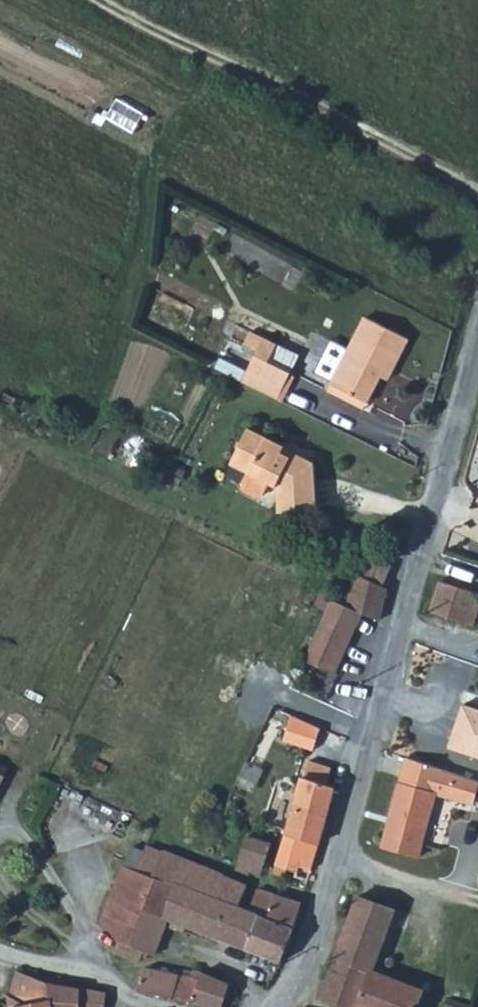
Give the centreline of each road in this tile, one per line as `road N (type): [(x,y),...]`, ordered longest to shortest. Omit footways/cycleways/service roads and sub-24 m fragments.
road 1 (residential): [(281,1006),(338,866),(477,352)]
road 2 (track): [(477,197),(106,0)]
road 3 (residential): [(158,1006),(0,951)]
road 4 (track): [(477,909),(338,866)]

